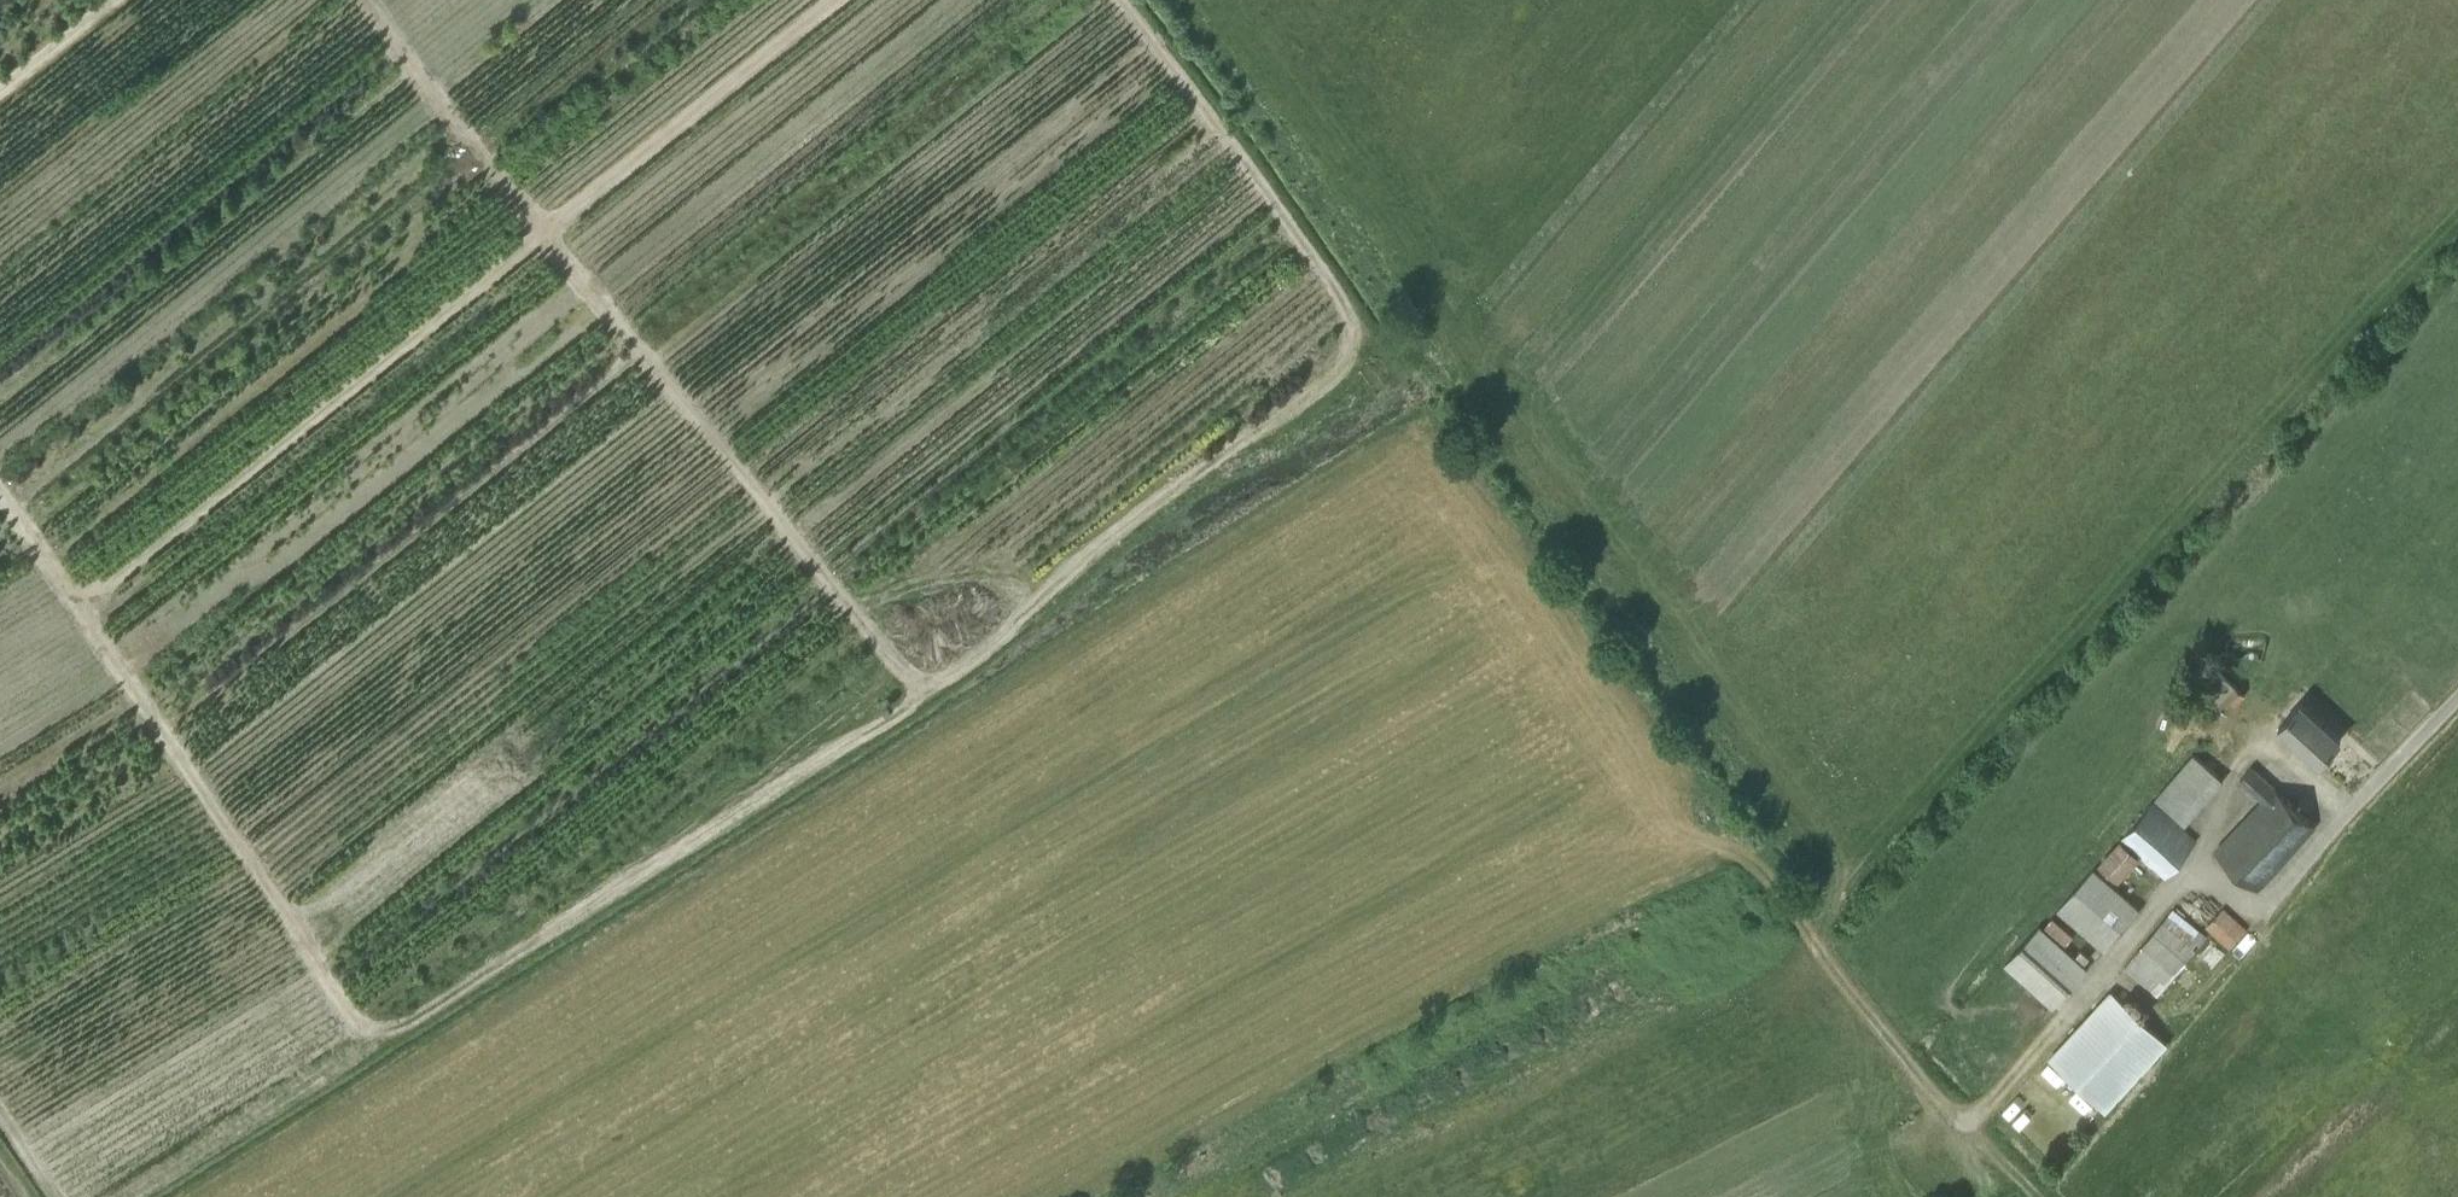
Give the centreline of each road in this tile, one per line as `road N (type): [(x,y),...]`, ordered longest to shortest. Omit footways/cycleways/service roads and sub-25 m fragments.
road 1 (track): [(2457,706),(2353,807),(2321,785)]

